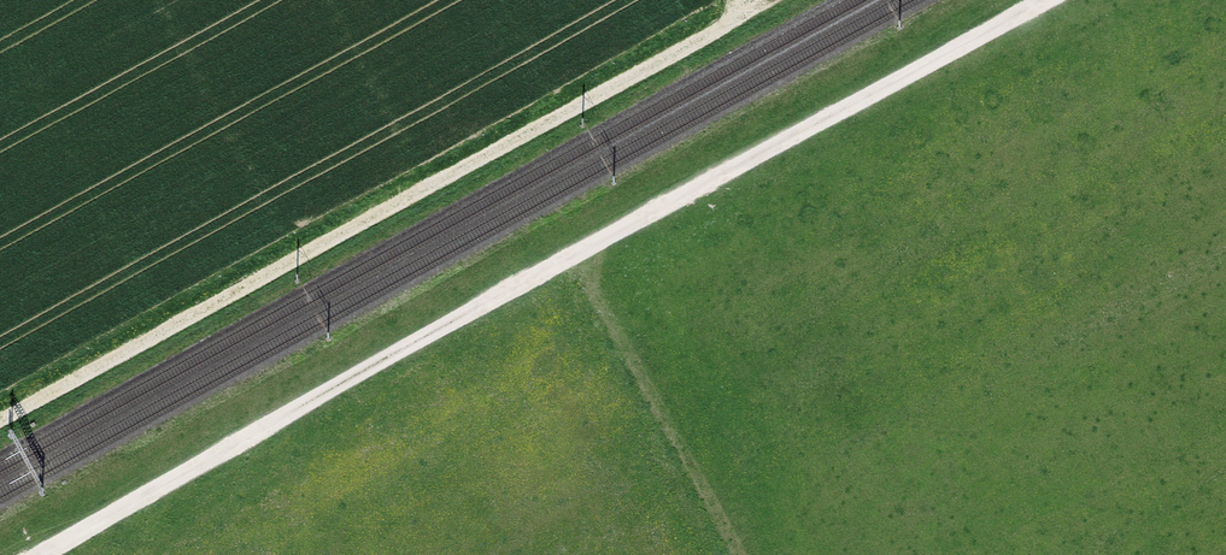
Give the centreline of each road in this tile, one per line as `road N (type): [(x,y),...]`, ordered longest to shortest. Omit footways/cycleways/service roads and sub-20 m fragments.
road 1 (track): [(1046,0),(41,554)]
road 2 (track): [(0,420),(770,0)]

